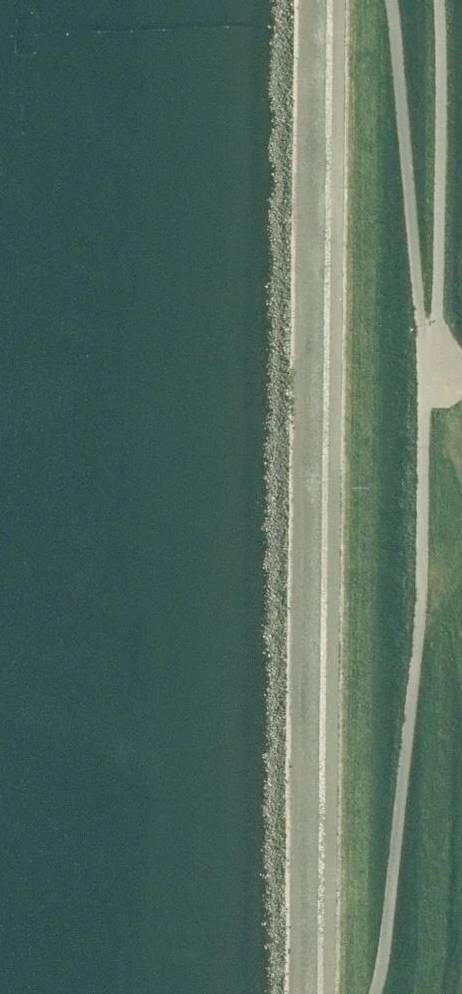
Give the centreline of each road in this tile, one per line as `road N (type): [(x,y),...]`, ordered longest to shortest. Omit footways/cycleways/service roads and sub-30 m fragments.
road 1 (unclassified): [(328,993),(338,0)]
road 2 (unclassified): [(375,993),(419,619),(422,370)]
road 3 (unclassified): [(422,370),(437,319),(438,0)]
road 4 (unclassified): [(422,370),(390,0)]

